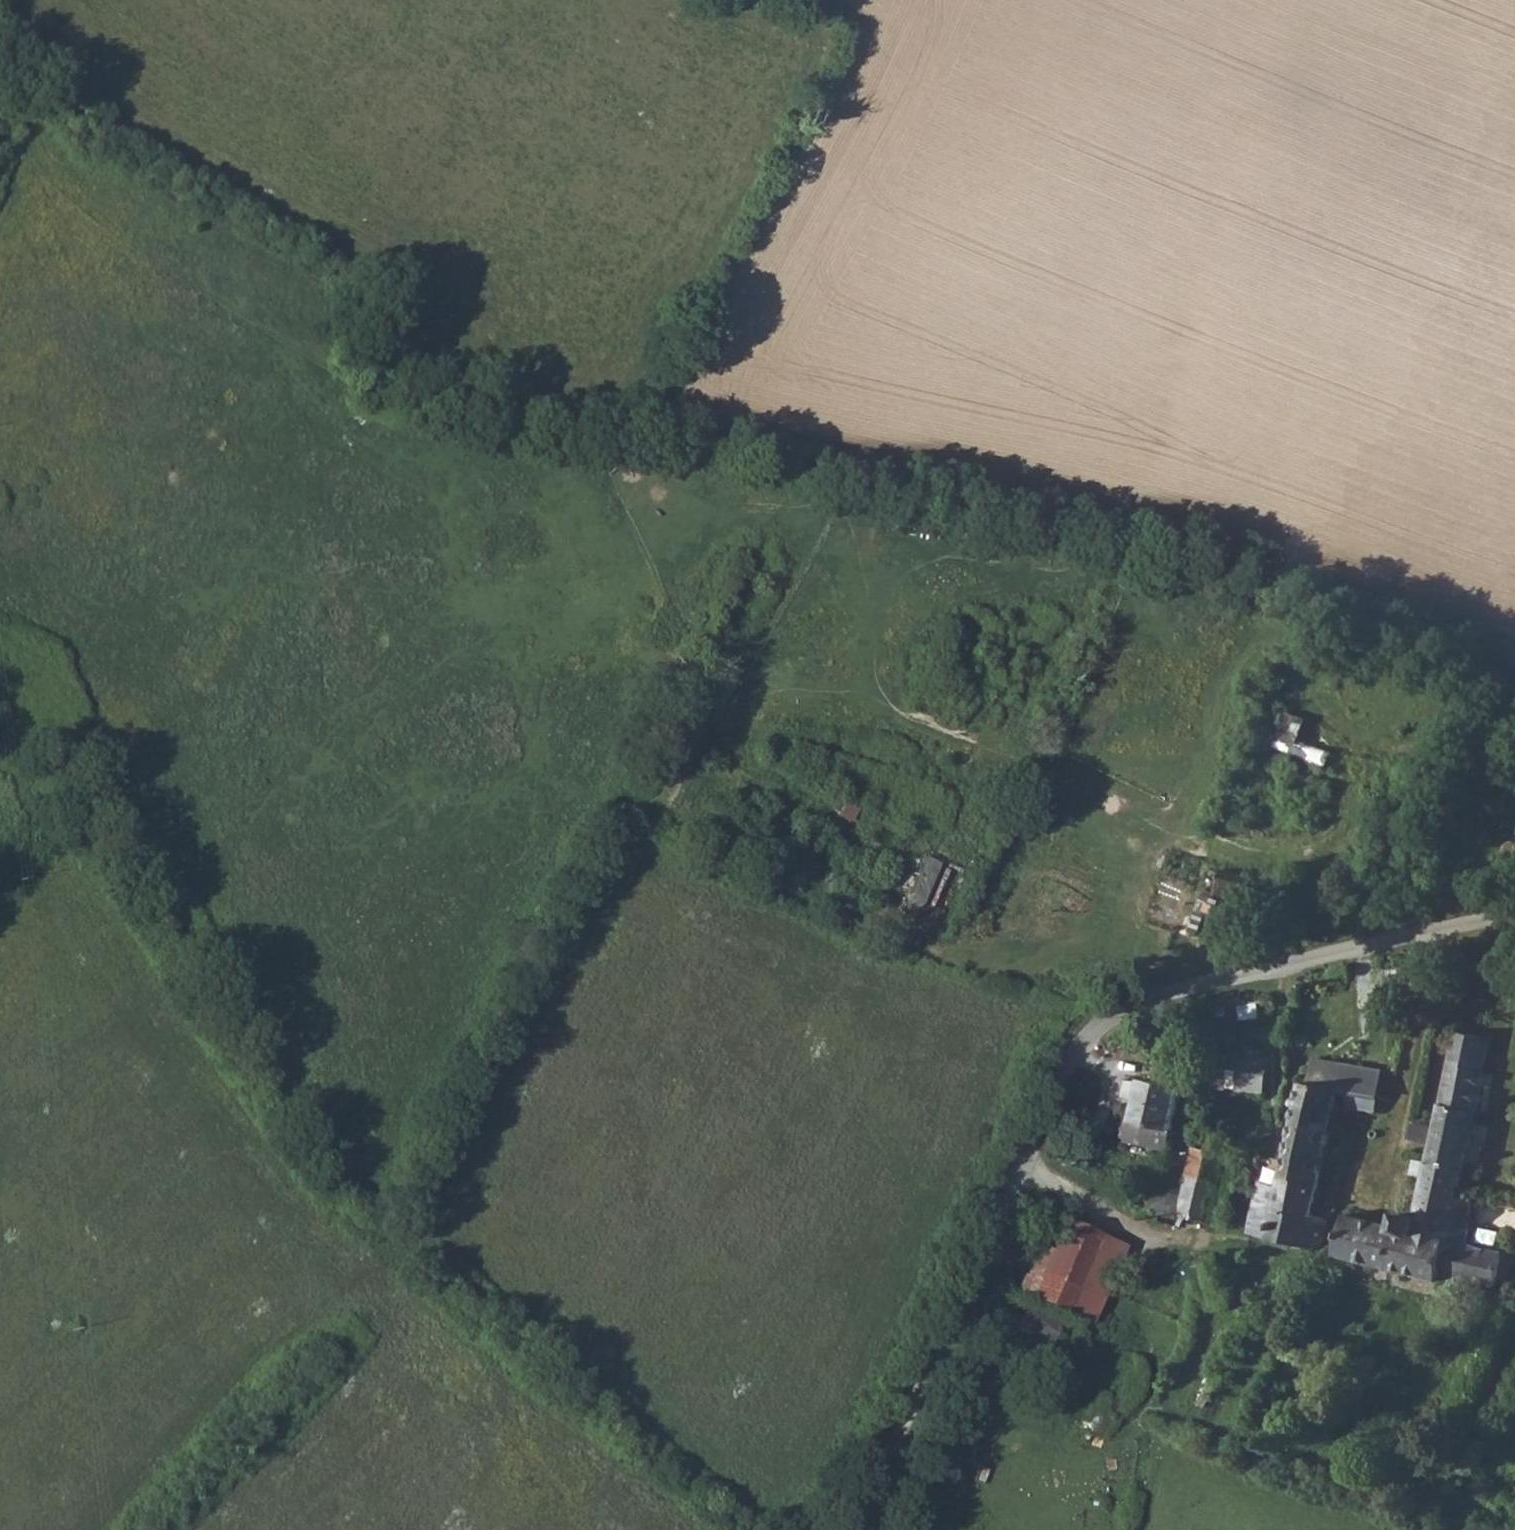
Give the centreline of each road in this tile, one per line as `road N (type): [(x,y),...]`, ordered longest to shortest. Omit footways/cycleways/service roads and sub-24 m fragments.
road 1 (unclassified): [(1514,915),(1174,987),(1125,1011),(1080,1047),(1023,1167),(1119,1231),(1214,1243)]
road 2 (track): [(1023,1167),(863,1529)]

